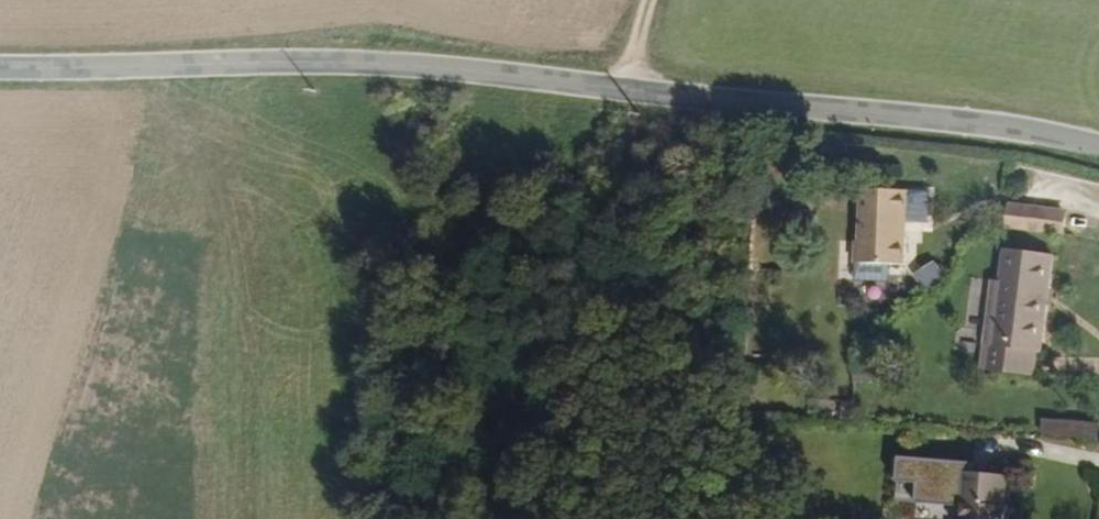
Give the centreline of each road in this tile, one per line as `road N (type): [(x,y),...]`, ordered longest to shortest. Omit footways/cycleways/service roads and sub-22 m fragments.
road 1 (tertiary): [(1098,156),(586,86),(295,72),(0,72)]
road 2 (track): [(638,0),(586,86),(503,316),(484,458),(496,518)]

